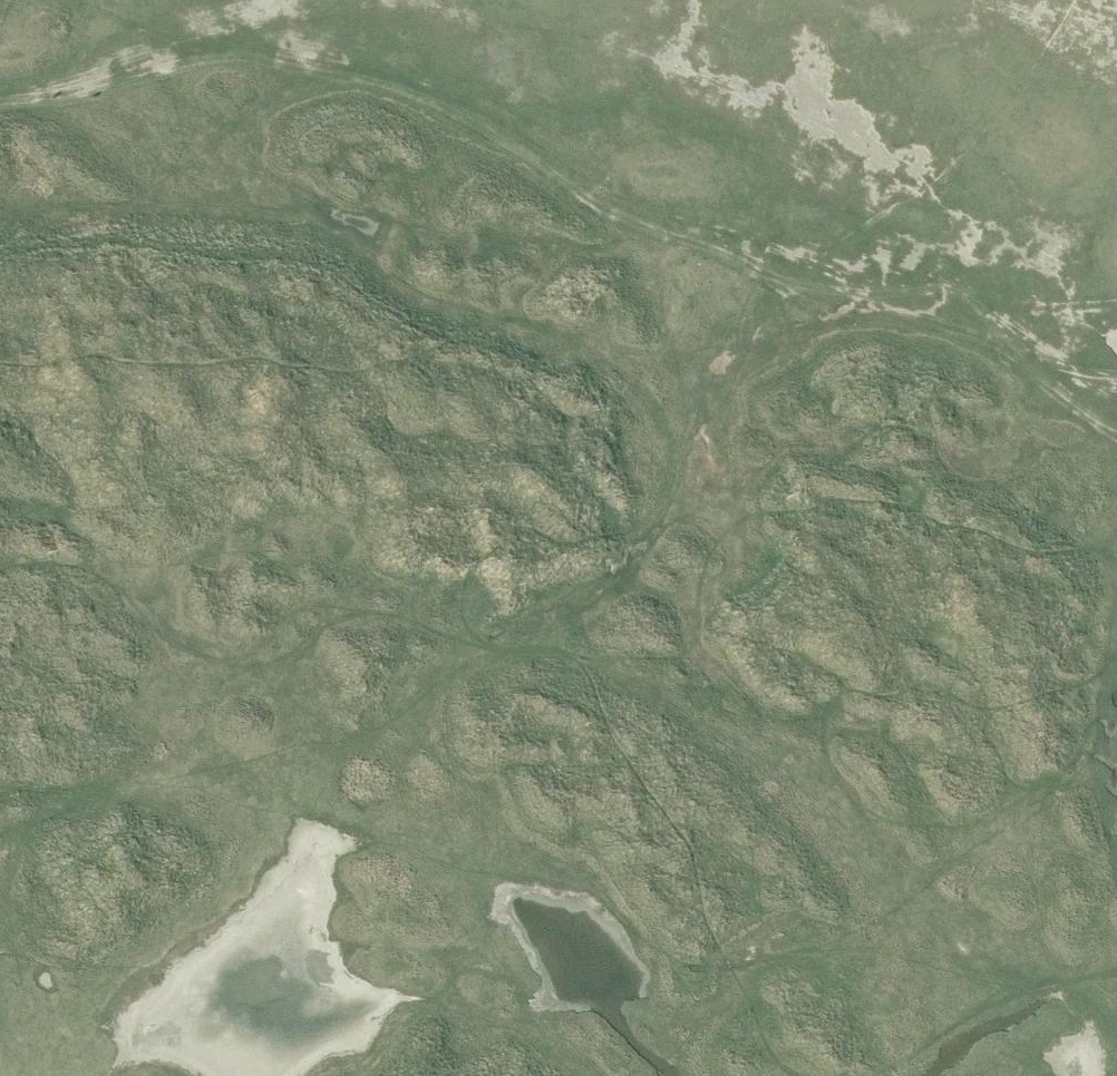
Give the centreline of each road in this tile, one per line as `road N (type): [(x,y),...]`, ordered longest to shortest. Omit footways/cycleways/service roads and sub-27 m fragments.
road 1 (track): [(1116,413),(965,319),(677,232),(480,118),(353,68),(180,46),(69,94),(0,99)]
road 2 (track): [(149,0),(224,37),(353,68)]

